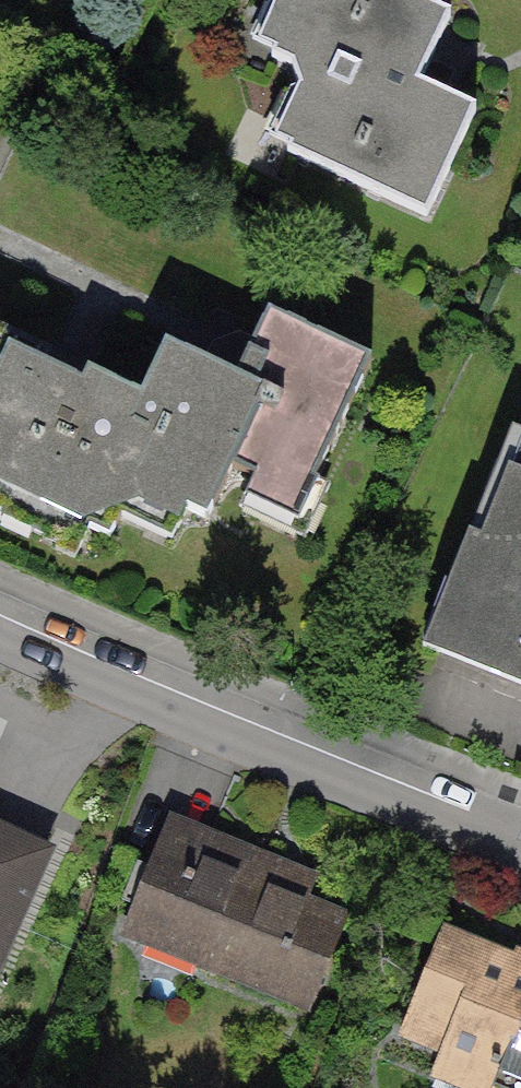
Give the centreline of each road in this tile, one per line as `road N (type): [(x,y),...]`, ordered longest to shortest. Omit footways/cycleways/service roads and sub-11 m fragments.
road 1 (residential): [(0,613),(520,824)]

